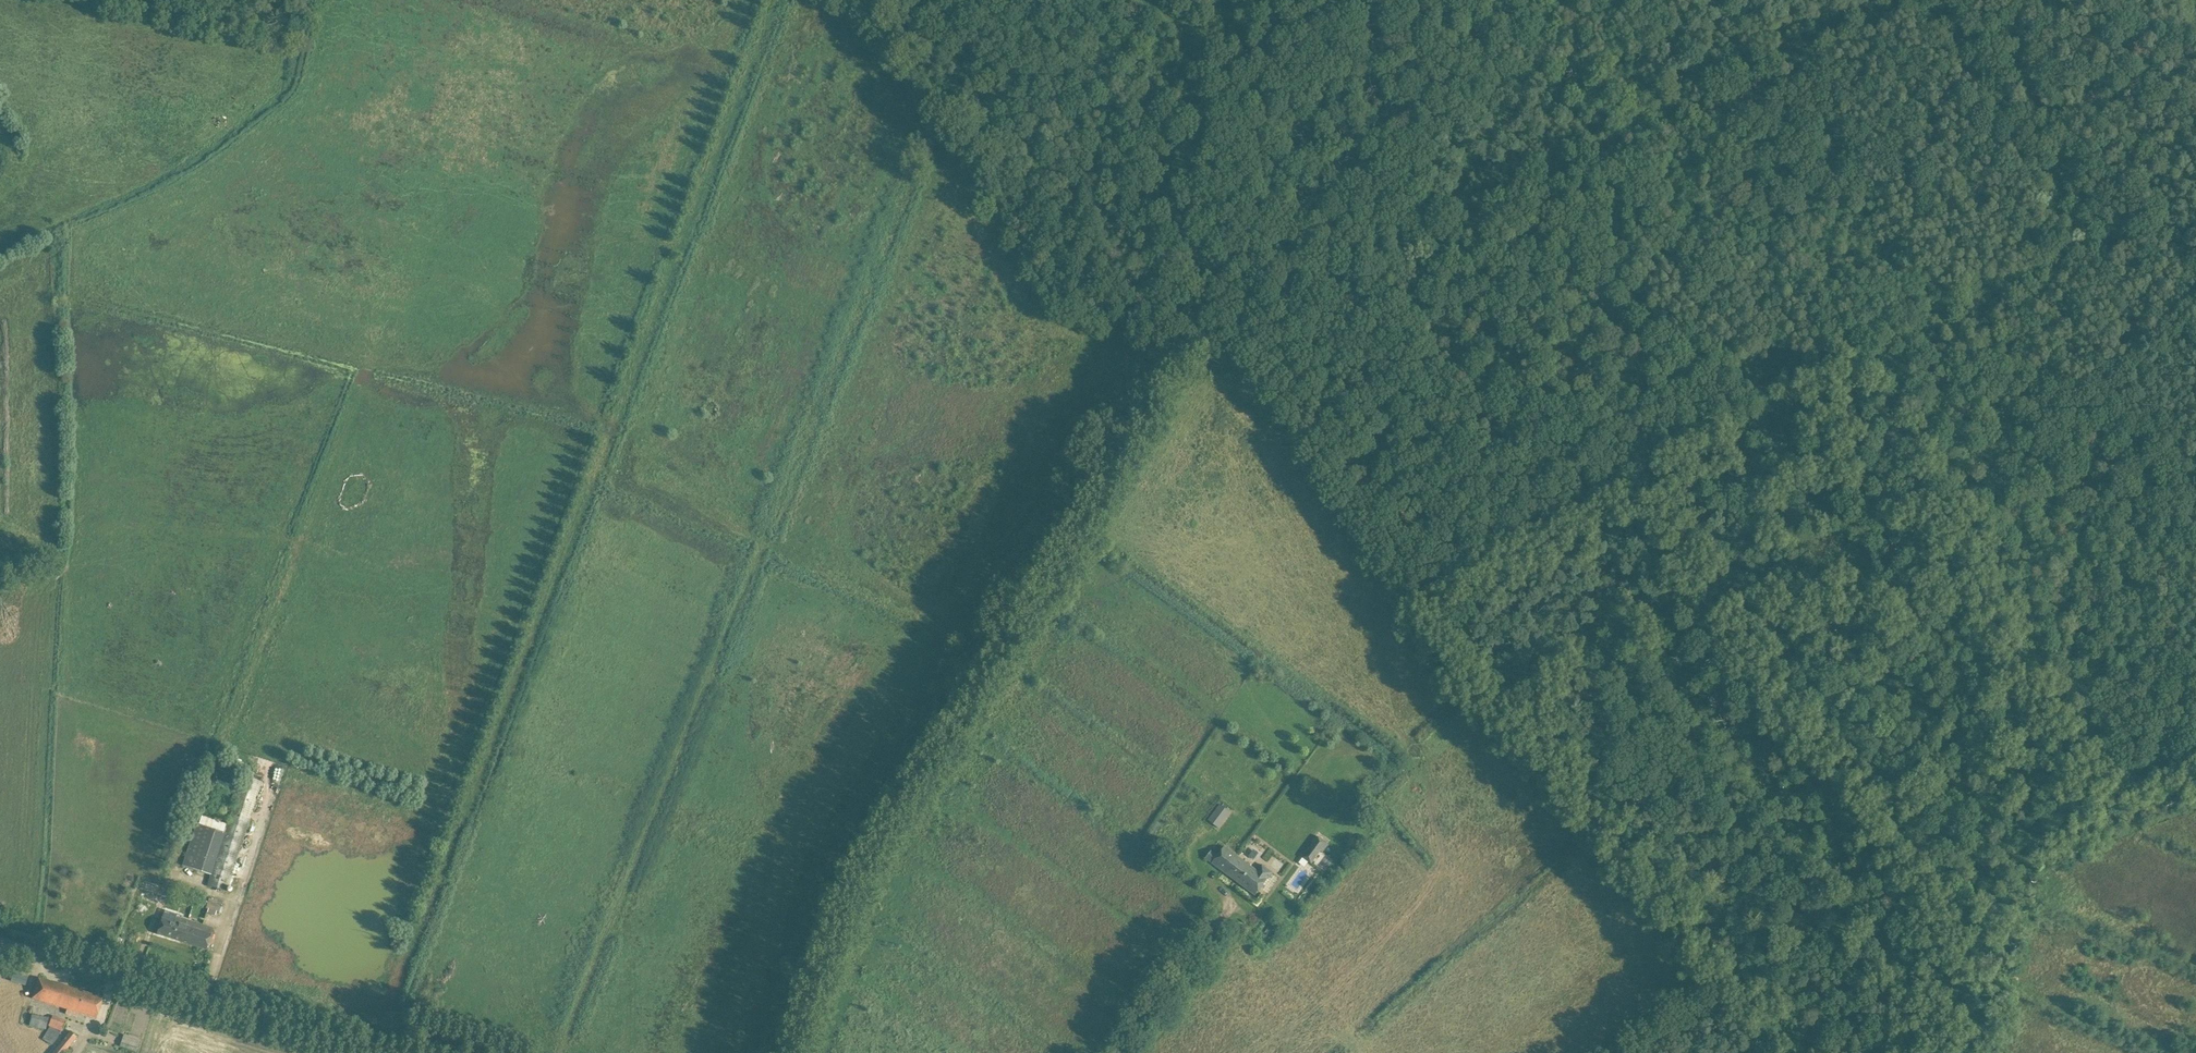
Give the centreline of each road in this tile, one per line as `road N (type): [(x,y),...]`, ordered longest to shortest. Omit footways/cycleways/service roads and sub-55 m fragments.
road 1 (track): [(1208,330),(893,815),(817,967),(789,1052)]
road 2 (tertiary): [(395,1052),(14,943)]

